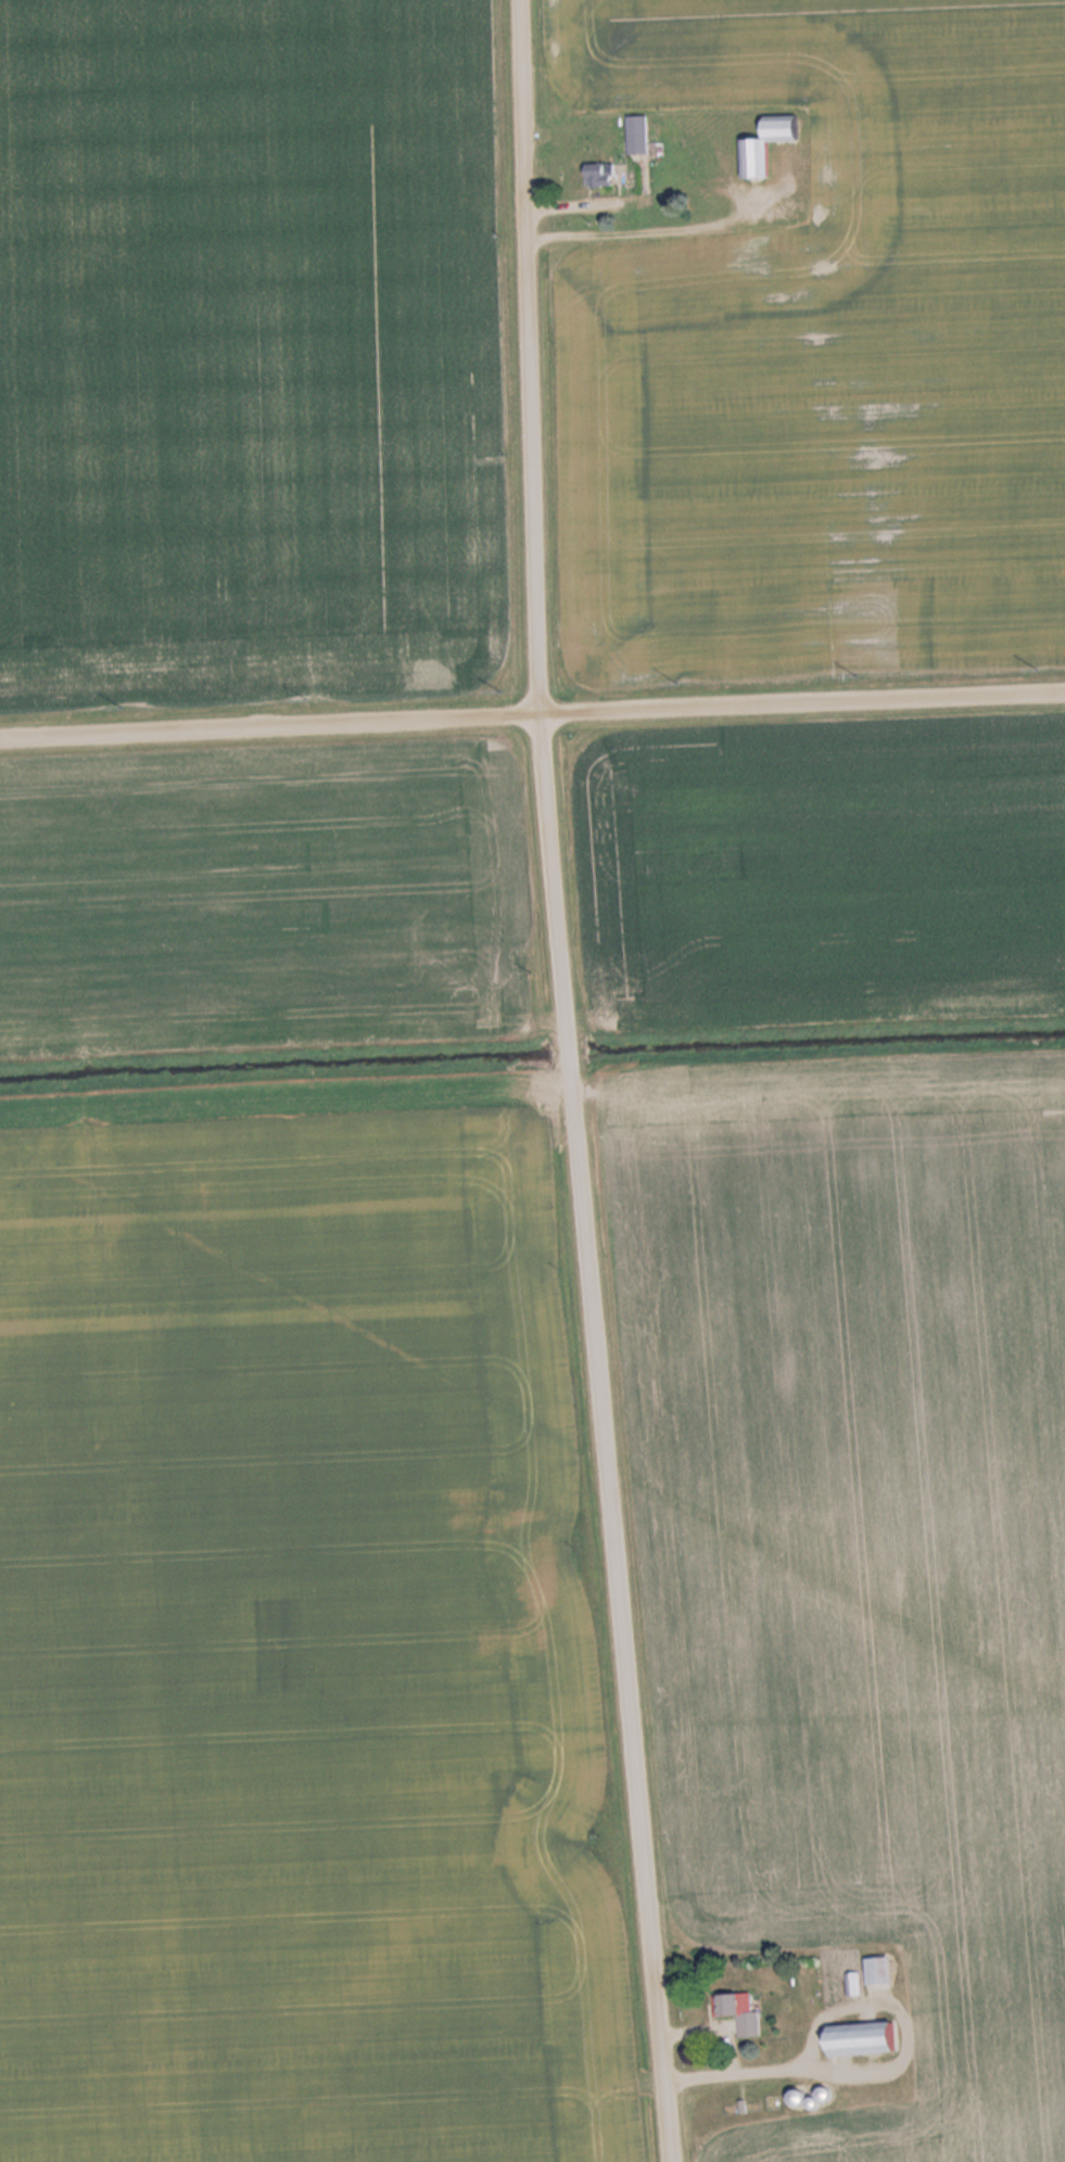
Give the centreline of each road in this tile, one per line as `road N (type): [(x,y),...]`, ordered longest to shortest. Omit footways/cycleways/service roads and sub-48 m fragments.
road 1 (residential): [(666,2161),(537,714),(517,0)]
road 2 (residential): [(0,738),(1064,695)]

